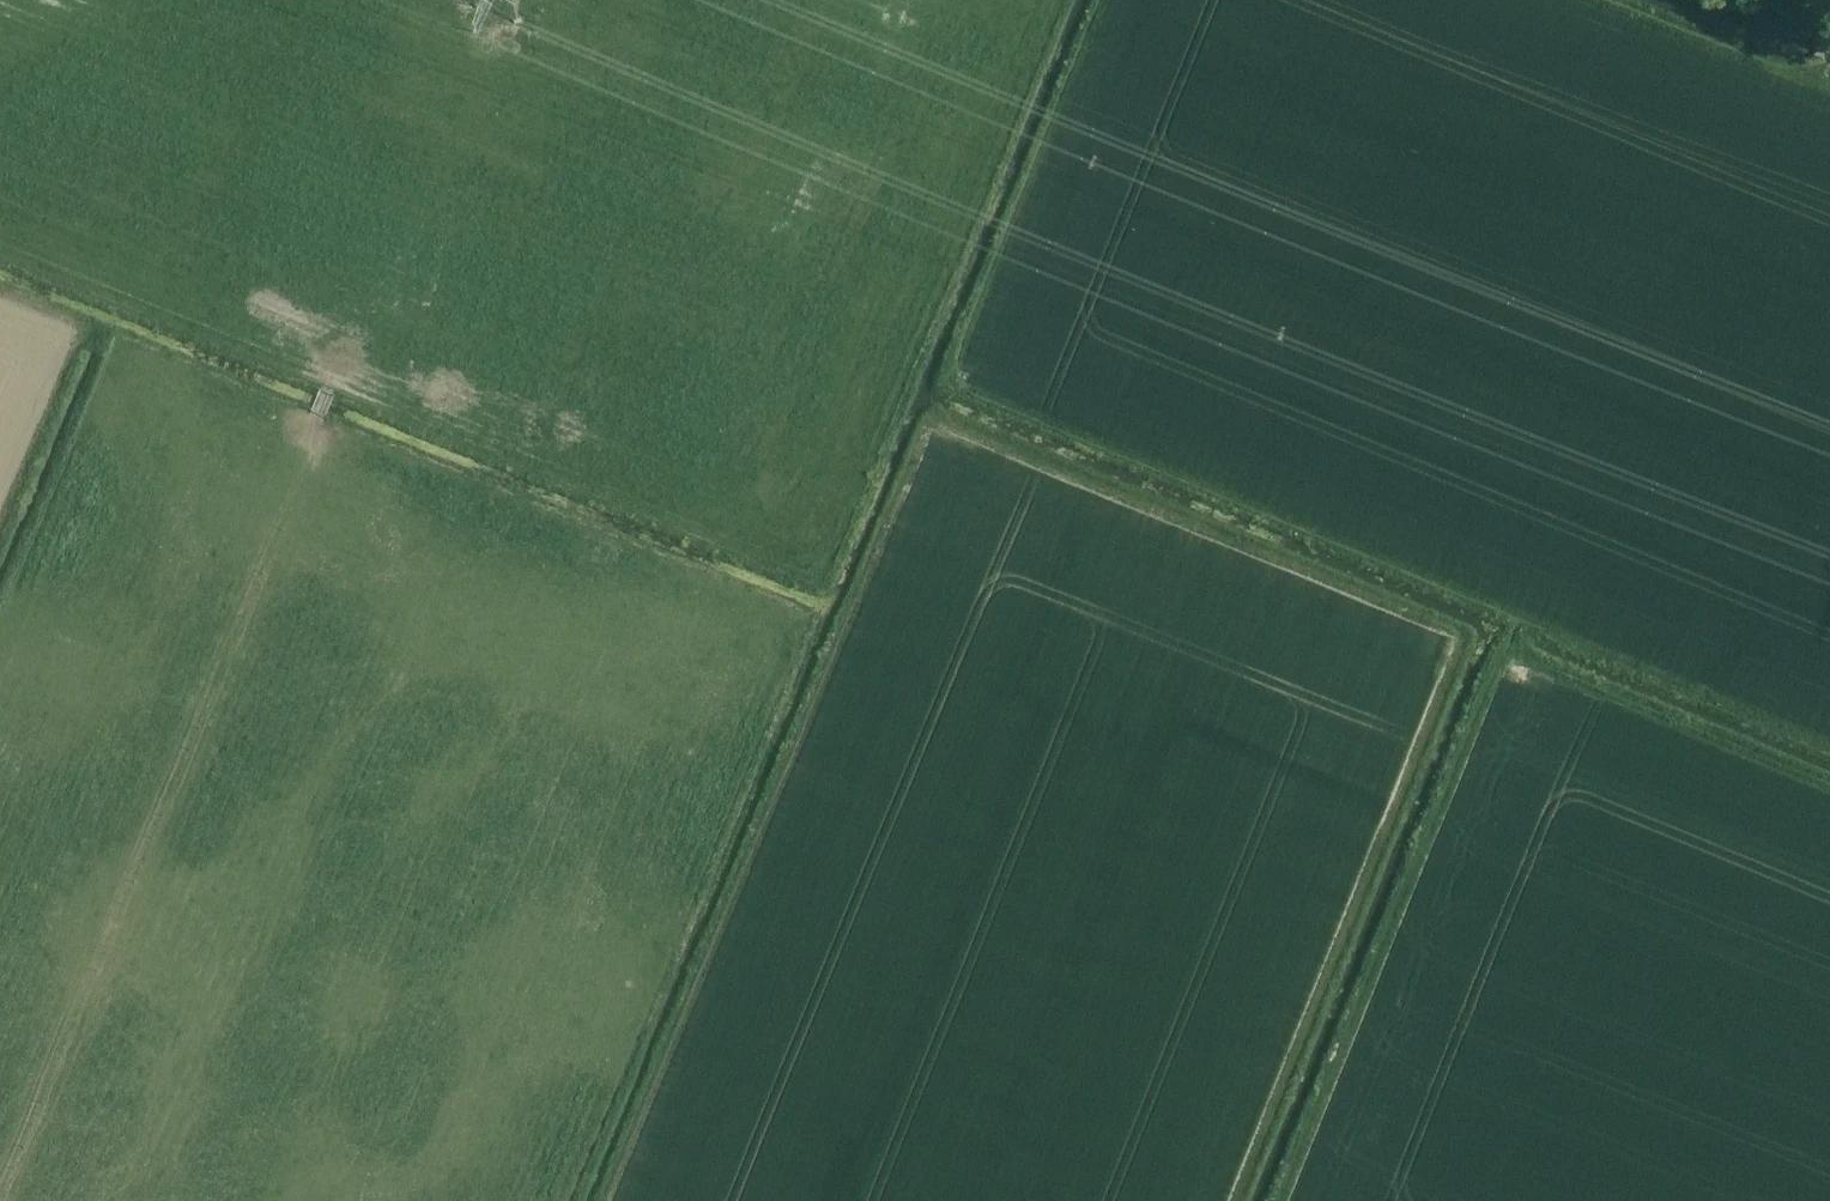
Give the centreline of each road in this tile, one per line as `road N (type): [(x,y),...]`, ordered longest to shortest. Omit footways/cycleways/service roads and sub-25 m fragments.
road 1 (track): [(0,294),(82,327),(0,524)]

